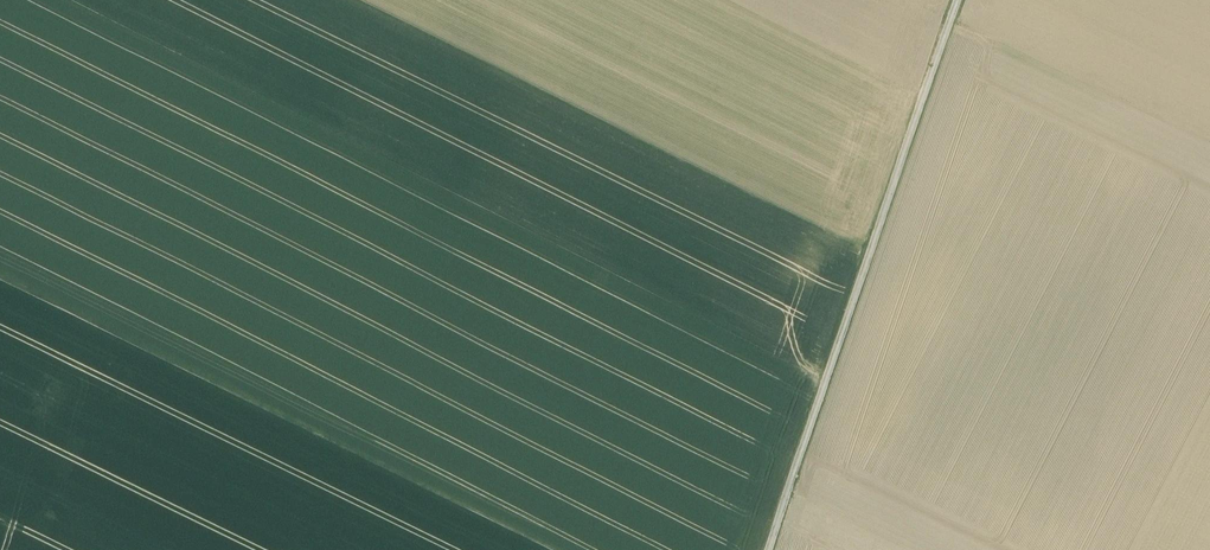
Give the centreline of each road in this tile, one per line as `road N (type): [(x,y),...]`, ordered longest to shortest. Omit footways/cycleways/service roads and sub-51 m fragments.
road 1 (unclassified): [(772,549),(960,0)]

